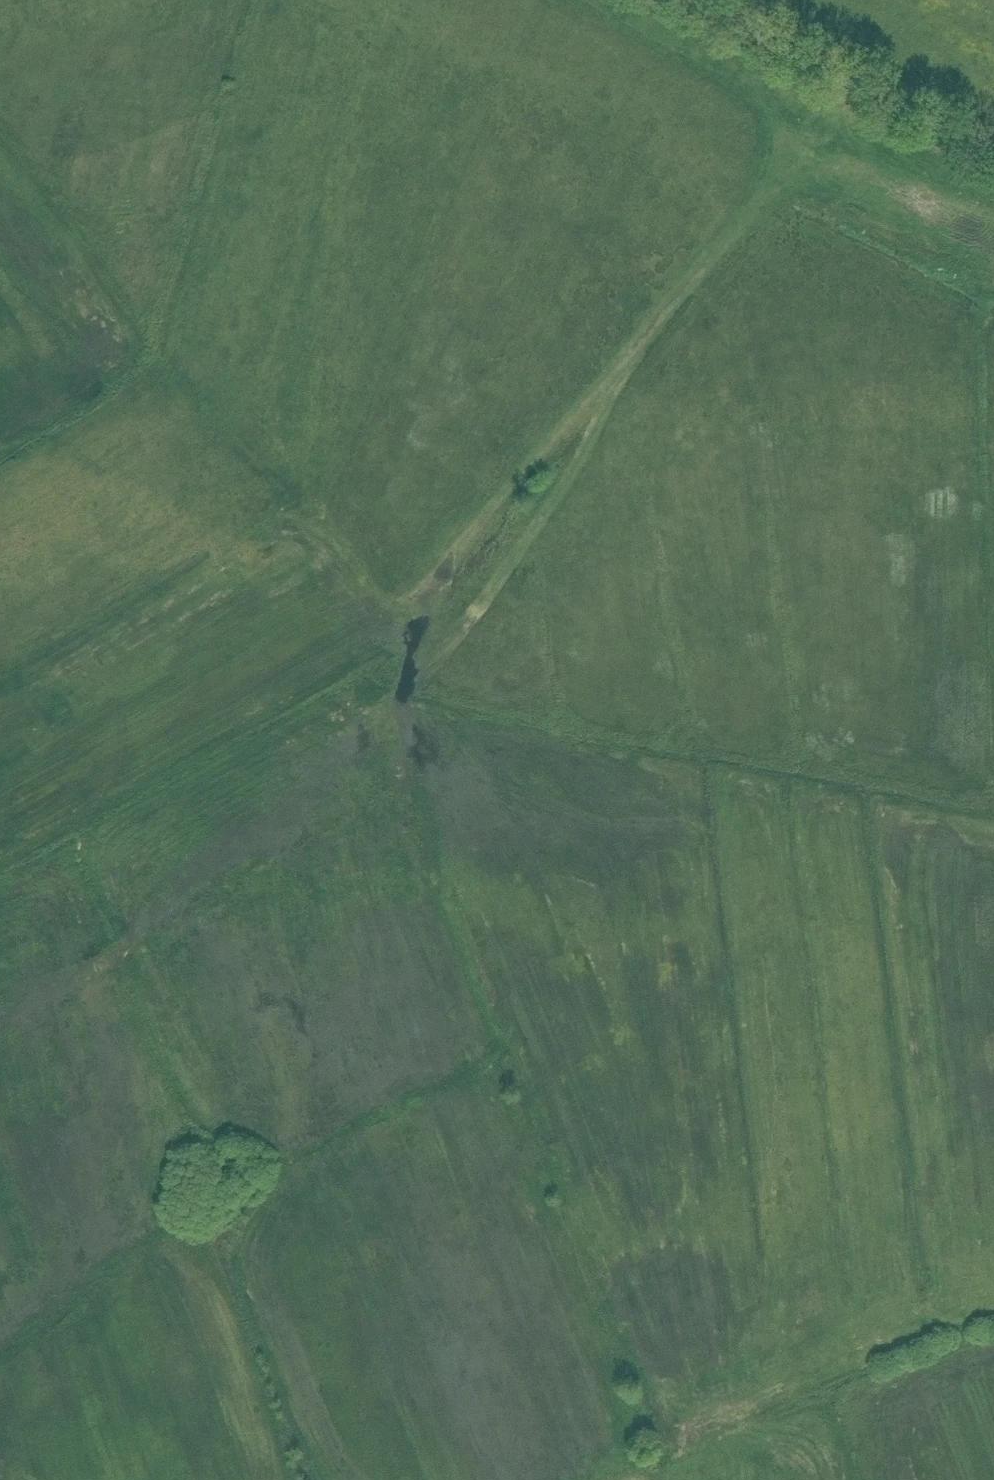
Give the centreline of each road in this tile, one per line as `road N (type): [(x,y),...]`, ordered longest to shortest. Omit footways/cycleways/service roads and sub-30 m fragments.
road 1 (unclassified): [(993,148),(696,0)]

